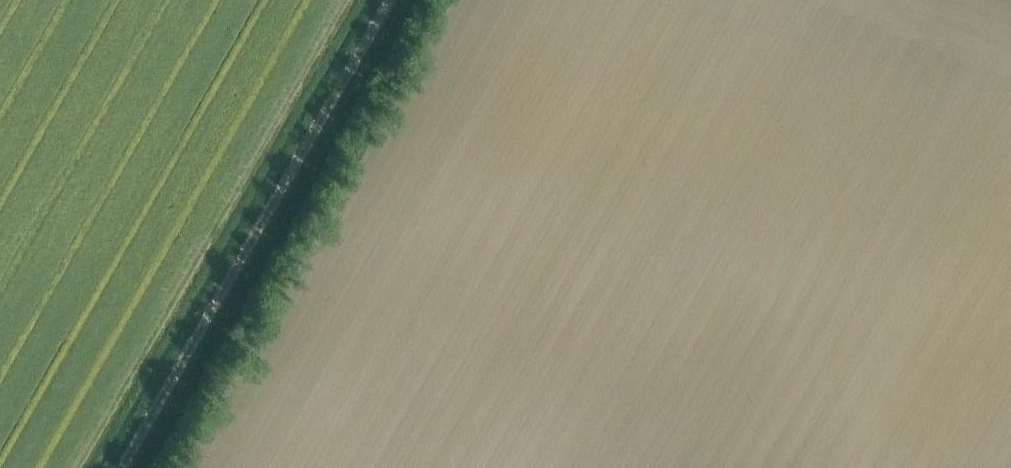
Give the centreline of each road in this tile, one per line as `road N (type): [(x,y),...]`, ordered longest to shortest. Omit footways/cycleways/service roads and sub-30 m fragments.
road 1 (track): [(394,0),(125,467)]

